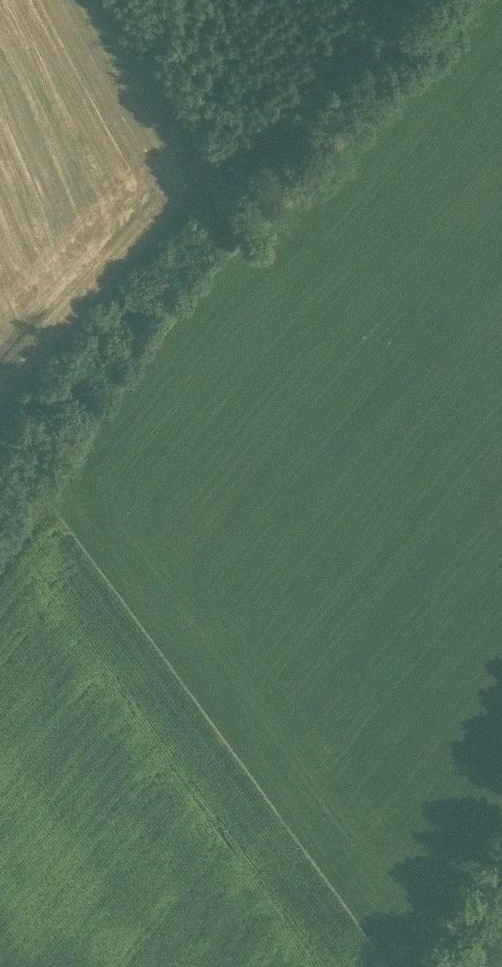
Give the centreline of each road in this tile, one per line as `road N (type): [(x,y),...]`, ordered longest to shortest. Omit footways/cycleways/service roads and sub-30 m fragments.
road 1 (unclassified): [(431,966),(501,848)]

